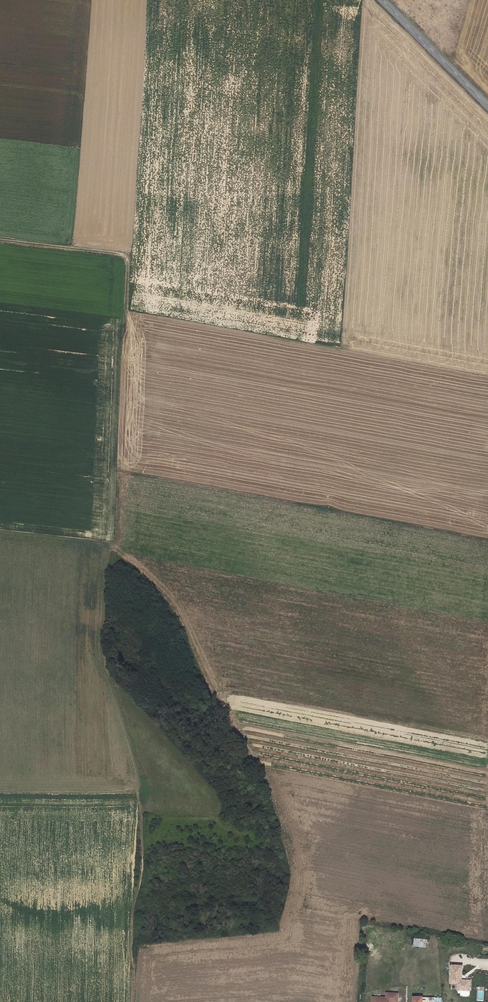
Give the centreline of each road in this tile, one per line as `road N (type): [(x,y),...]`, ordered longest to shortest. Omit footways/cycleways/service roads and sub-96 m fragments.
road 1 (track): [(0,793),(135,796),(142,807),(132,1001)]
road 2 (tertiary): [(487,105),(383,0)]

